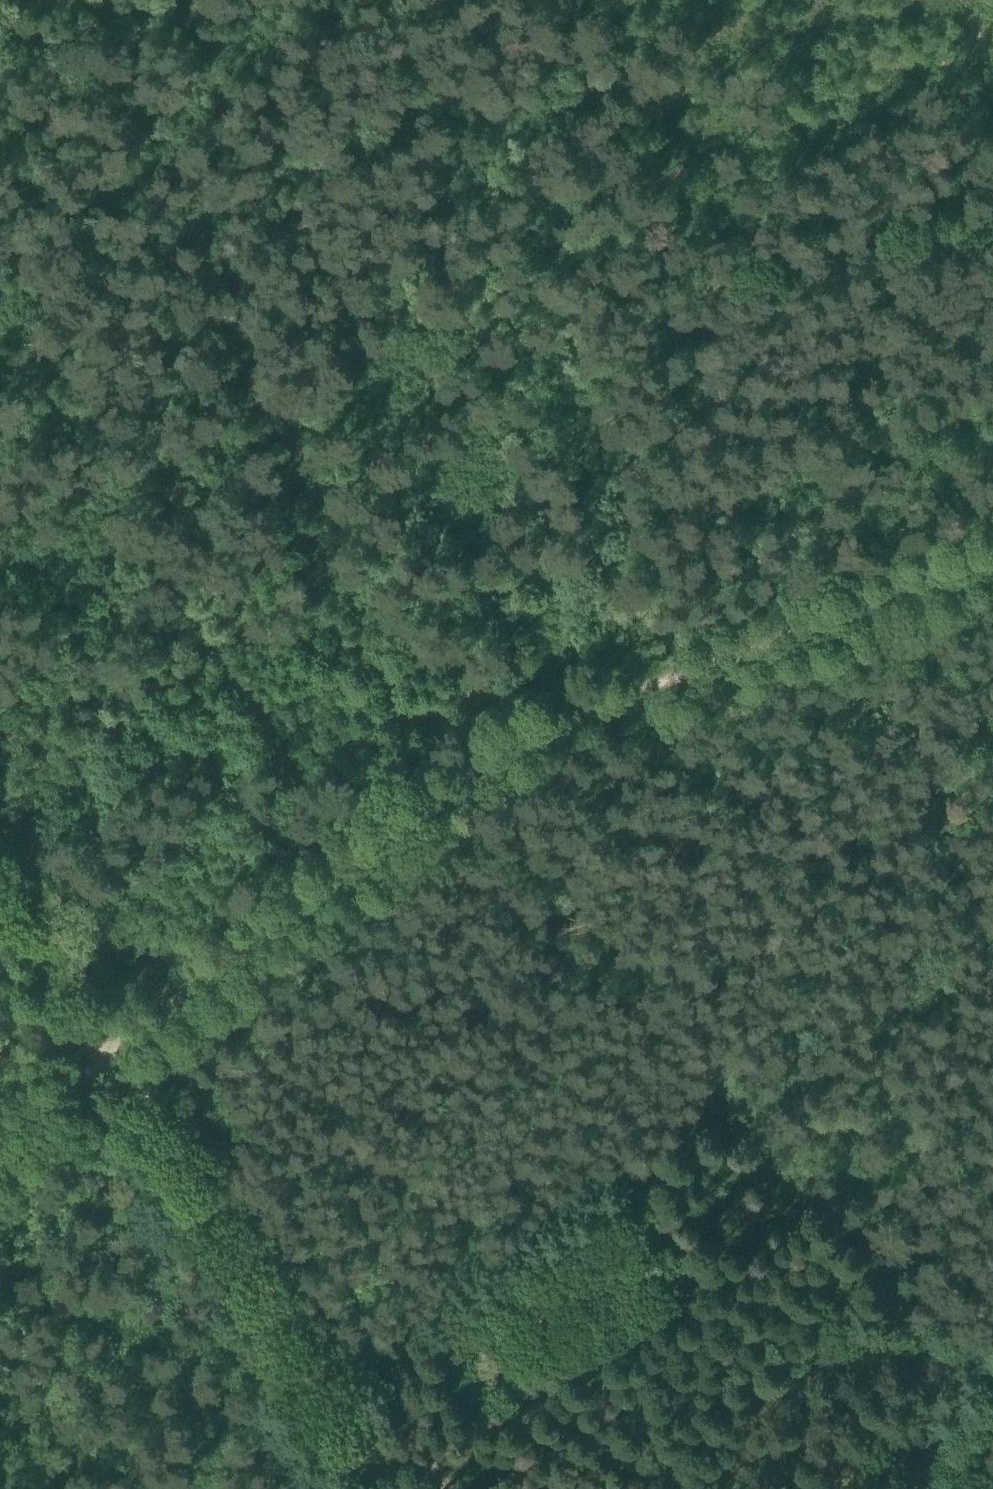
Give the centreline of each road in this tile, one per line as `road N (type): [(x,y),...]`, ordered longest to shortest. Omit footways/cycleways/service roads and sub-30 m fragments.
road 1 (track): [(992,561),(501,759),(89,1049)]
road 2 (track): [(89,1049),(135,1064),(404,1488)]
road 3 (track): [(748,663),(688,463)]
road 4 (track): [(0,898),(89,1049)]

